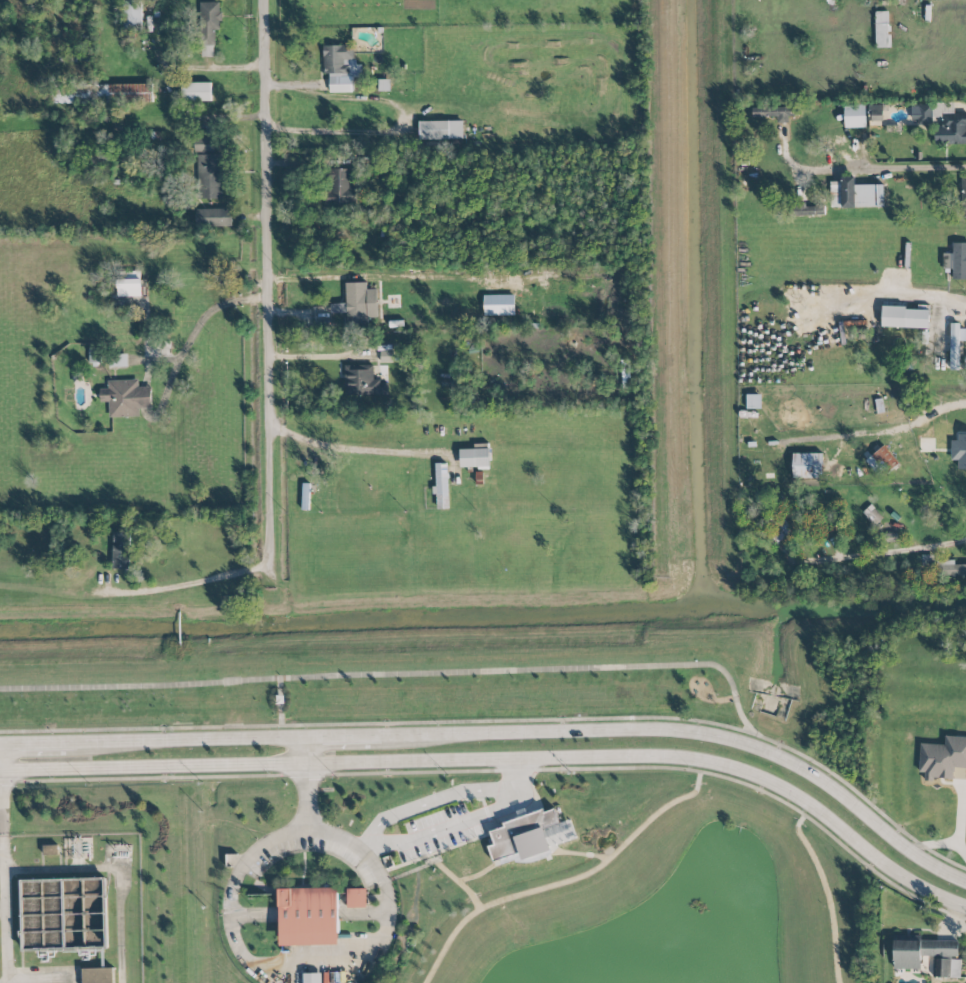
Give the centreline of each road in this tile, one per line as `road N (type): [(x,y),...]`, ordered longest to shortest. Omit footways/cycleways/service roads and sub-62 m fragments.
road 1 (tertiary): [(0,769),(686,761),(744,779),(965,898)]
road 2 (tertiary): [(965,880),(835,793),(737,743),(679,733),(381,739)]
road 3 (residential): [(268,565),(265,0)]
road 4 (tertiary): [(304,740),(78,745)]

